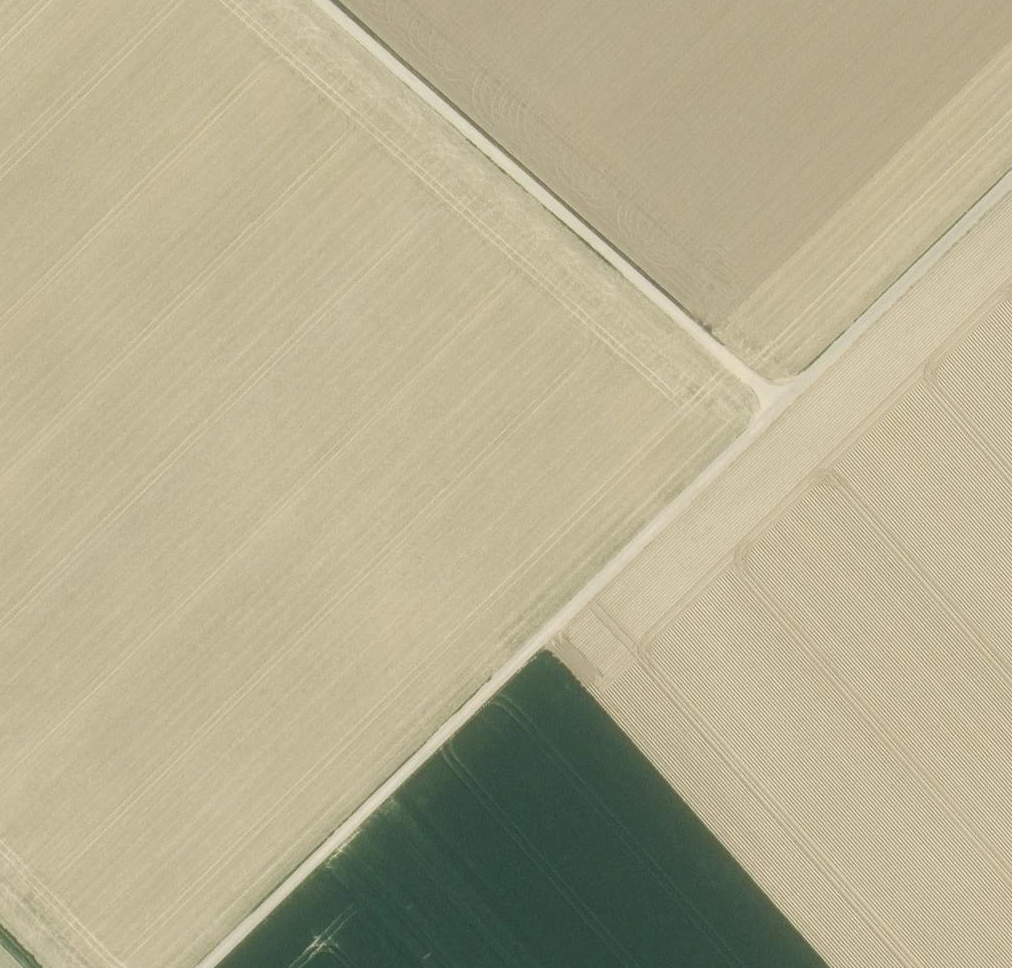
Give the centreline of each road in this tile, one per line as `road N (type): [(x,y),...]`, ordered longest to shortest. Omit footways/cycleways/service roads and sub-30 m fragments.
road 1 (track): [(206,967),(1011,180)]
road 2 (track): [(780,405),(324,0)]

